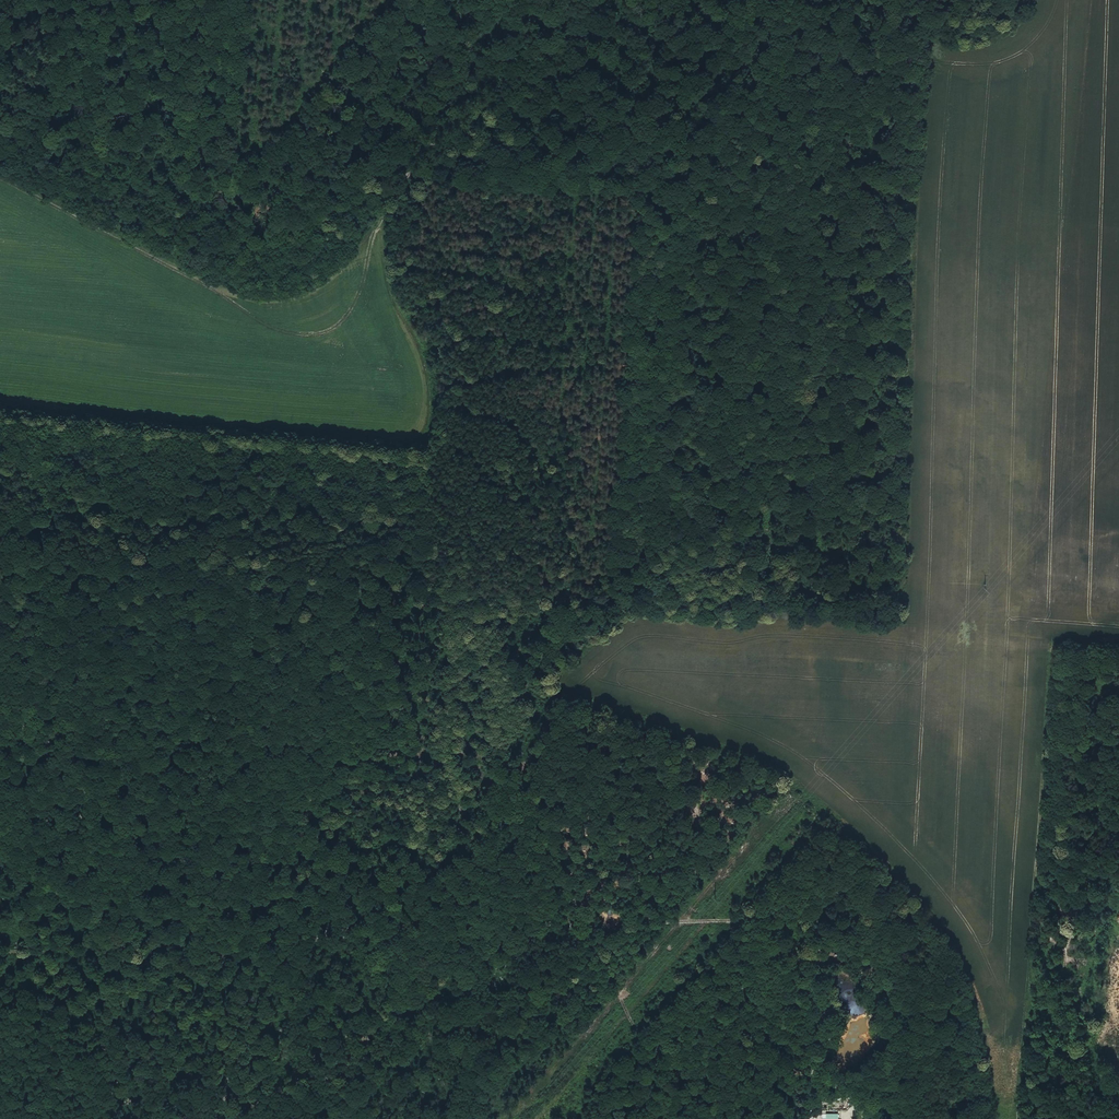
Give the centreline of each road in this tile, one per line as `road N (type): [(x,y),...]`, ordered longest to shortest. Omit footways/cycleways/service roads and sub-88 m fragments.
road 1 (track): [(0,953),(473,914),(736,922)]

